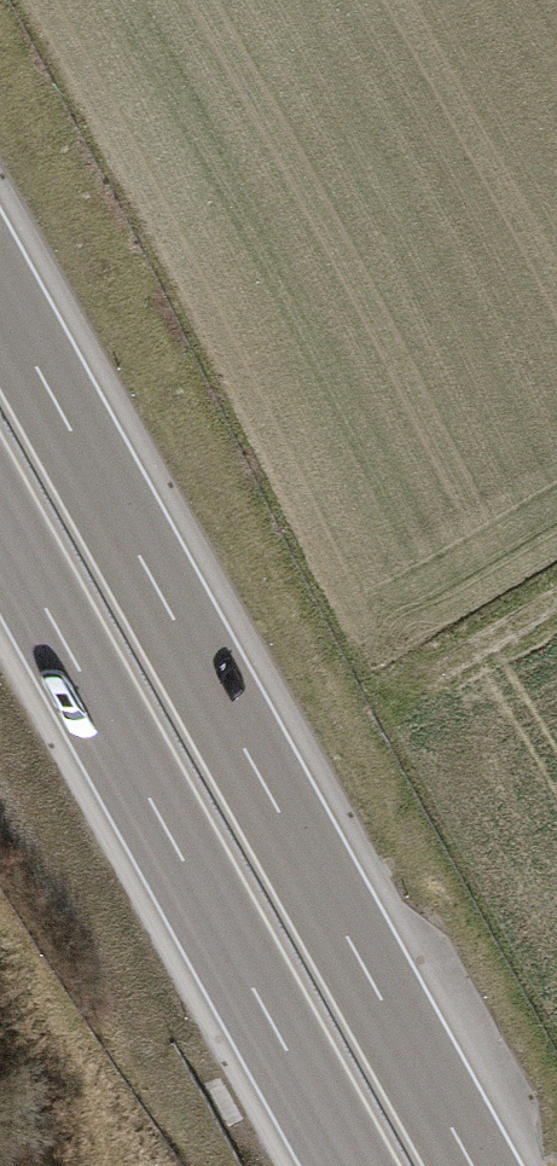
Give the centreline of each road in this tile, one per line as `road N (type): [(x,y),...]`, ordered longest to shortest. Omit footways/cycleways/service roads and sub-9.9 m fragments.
road 1 (motorway): [(480,1165),(0,292)]
road 2 (motorway): [(0,530),(349,1165)]
road 3 (track): [(556,596),(392,694)]

